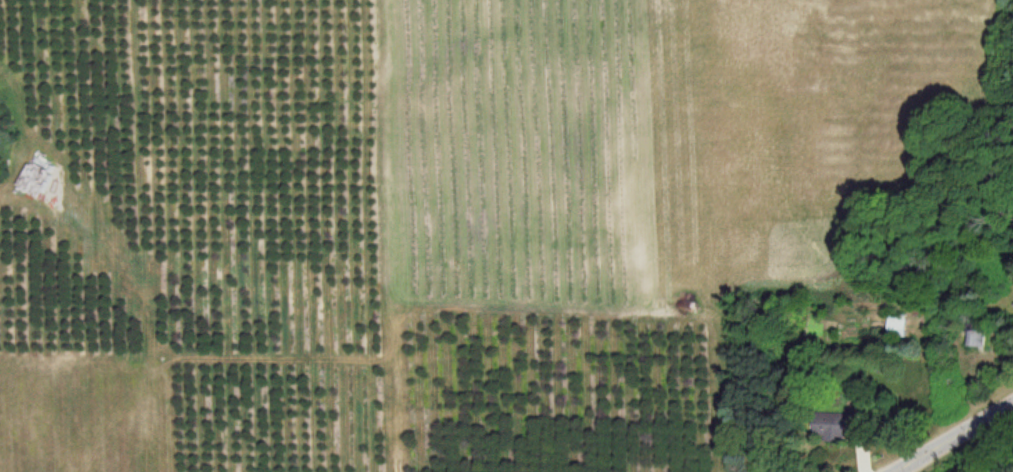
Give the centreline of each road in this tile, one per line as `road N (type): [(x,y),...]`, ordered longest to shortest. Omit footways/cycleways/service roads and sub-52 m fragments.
road 1 (residential): [(897,471),(1012,405)]

